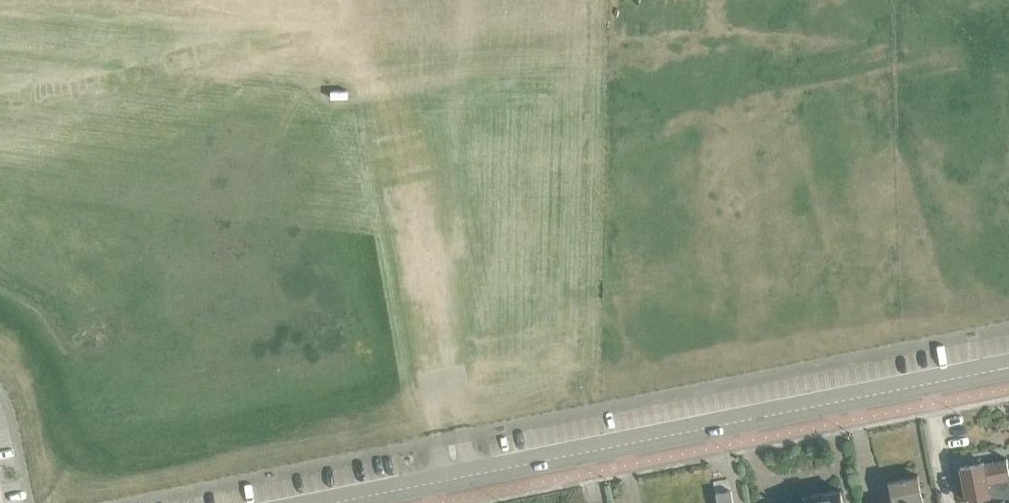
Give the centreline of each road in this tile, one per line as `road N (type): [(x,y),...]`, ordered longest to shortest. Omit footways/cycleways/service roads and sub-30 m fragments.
road 1 (tertiary): [(330,502),(1008,367)]

